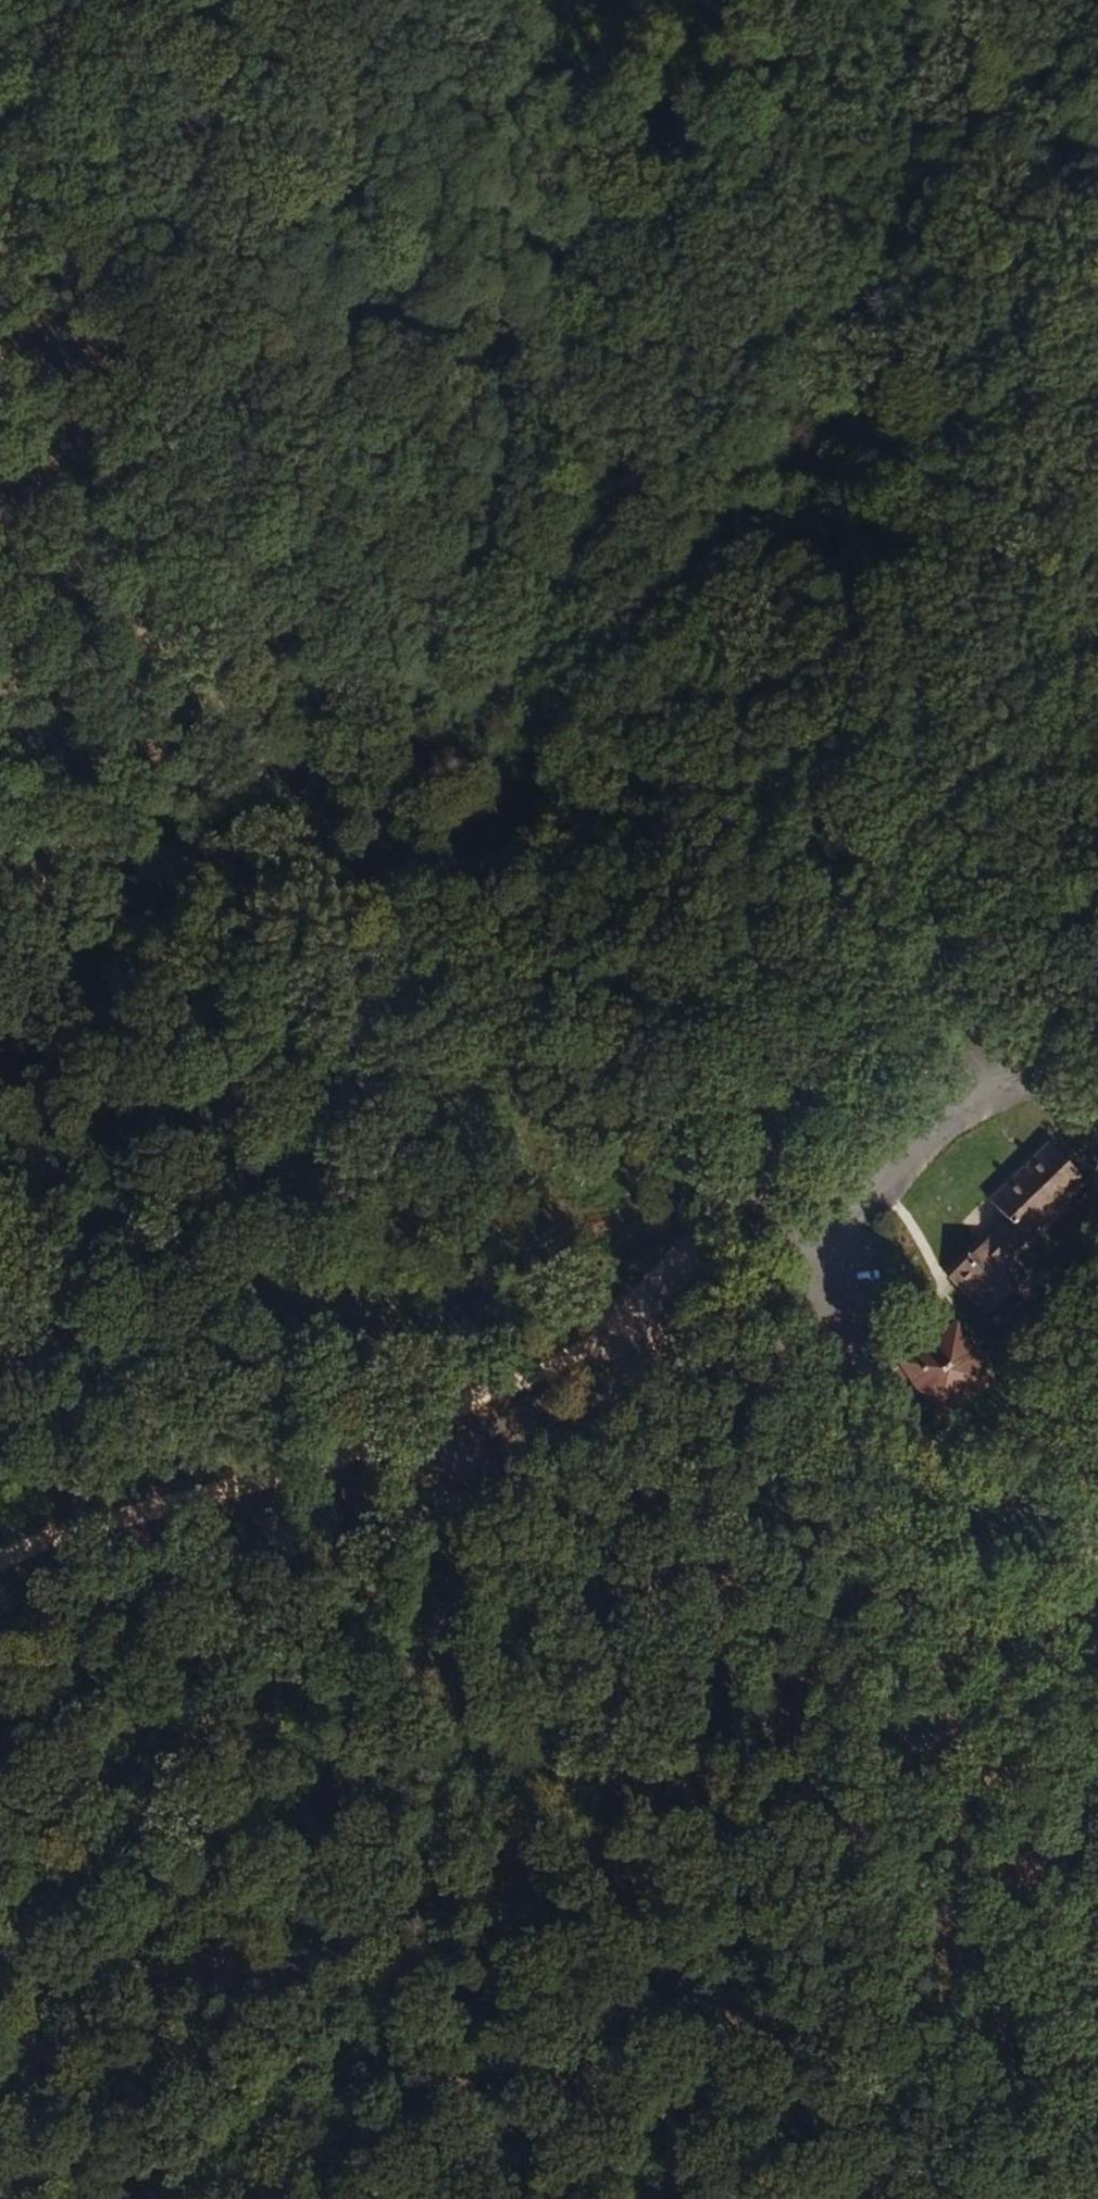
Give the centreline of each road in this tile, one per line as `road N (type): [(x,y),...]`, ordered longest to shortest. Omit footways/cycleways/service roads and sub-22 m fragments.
road 1 (track): [(638,1314),(619,1400),(629,1517),(626,1633),(643,1695),(670,1746),(744,1839),(841,1901),(857,1943),(893,2156),(917,2184),(958,2198)]
road 2 (residential): [(1097,358),(1093,381),(965,615),(933,700),(890,919),(857,1000),(813,1091),(702,1234)]

